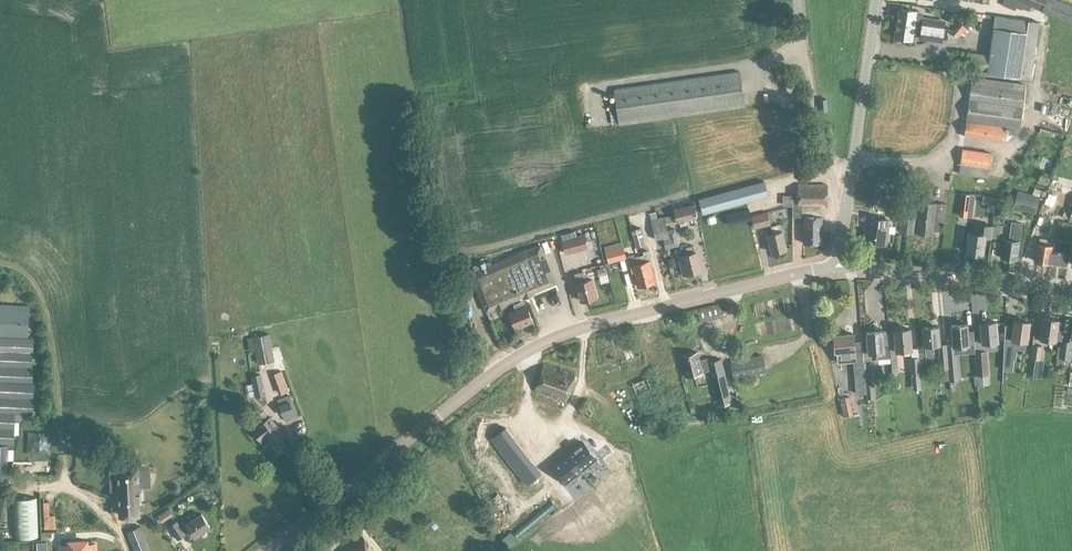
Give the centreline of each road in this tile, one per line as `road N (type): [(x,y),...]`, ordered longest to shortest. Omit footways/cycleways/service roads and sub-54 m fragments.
road 1 (tertiary): [(266,550),(510,359),(585,327),(839,261)]
road 2 (unclassified): [(839,261),(875,0)]
road 3 (tertiary): [(1071,292),(839,261)]

